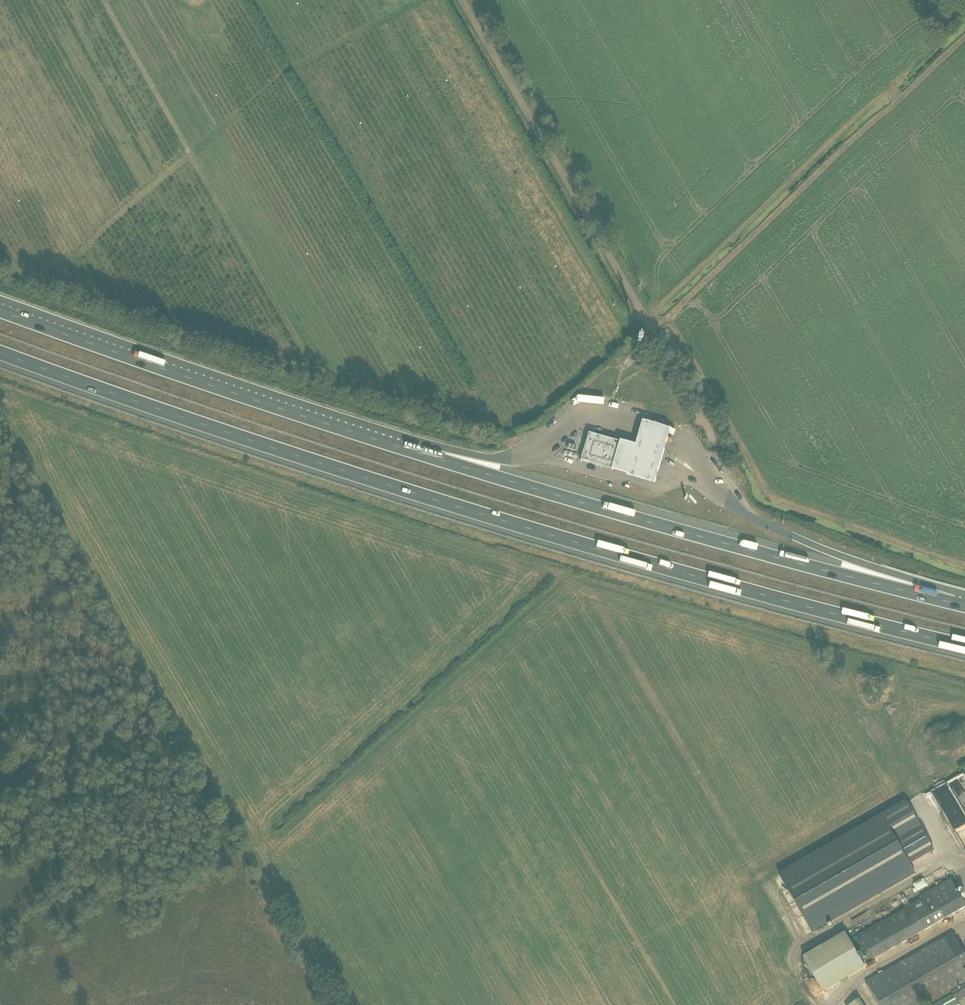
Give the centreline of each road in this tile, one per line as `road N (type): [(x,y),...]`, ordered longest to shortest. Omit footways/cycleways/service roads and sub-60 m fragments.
road 1 (motorway): [(0,350),(368,480),(964,647)]
road 2 (motorway): [(957,605),(402,450)]
road 3 (track): [(650,329),(964,35)]
road 4 (motorway): [(402,450),(0,310)]
road 5 (track): [(964,565),(769,494),(669,318)]
road 6 (track): [(655,338),(460,0)]
road 7 (motorway): [(957,605),(755,520)]

